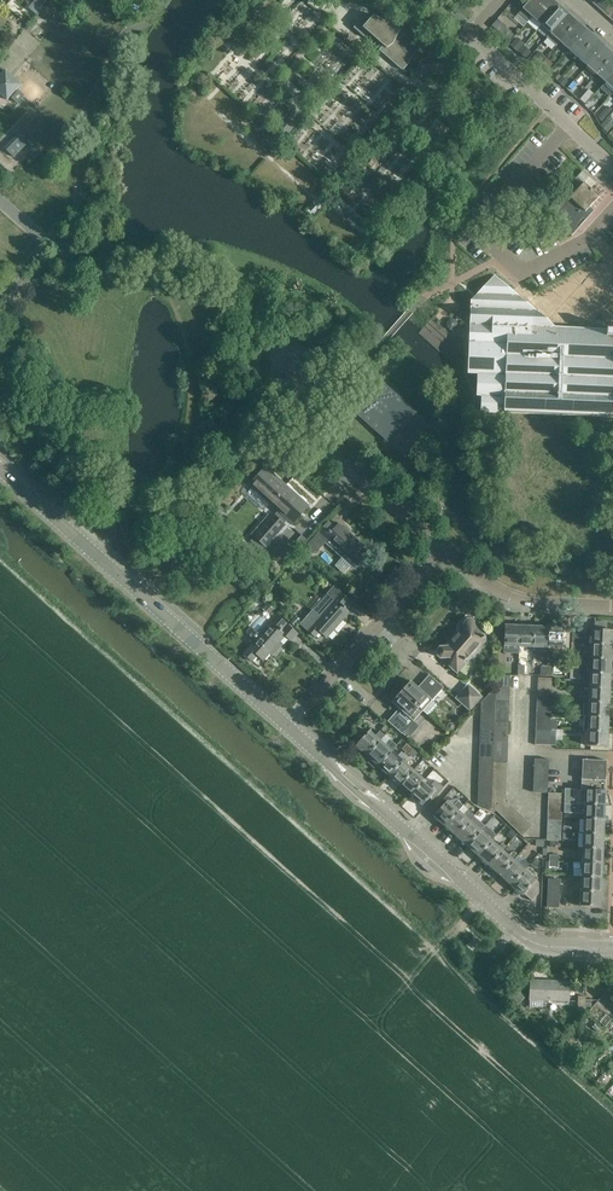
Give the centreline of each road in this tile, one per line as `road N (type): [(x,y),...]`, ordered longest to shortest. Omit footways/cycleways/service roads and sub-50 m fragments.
road 1 (tertiary): [(612,949),(522,940),(284,726)]
road 2 (tertiary): [(284,726),(0,471)]
road 3 (residential): [(447,549),(294,413),(294,348)]
road 4 (residential): [(498,0),(466,35),(612,170)]
road 5 (residential): [(284,726),(447,549)]
road 6 (residential): [(612,607),(506,594),(447,549)]

